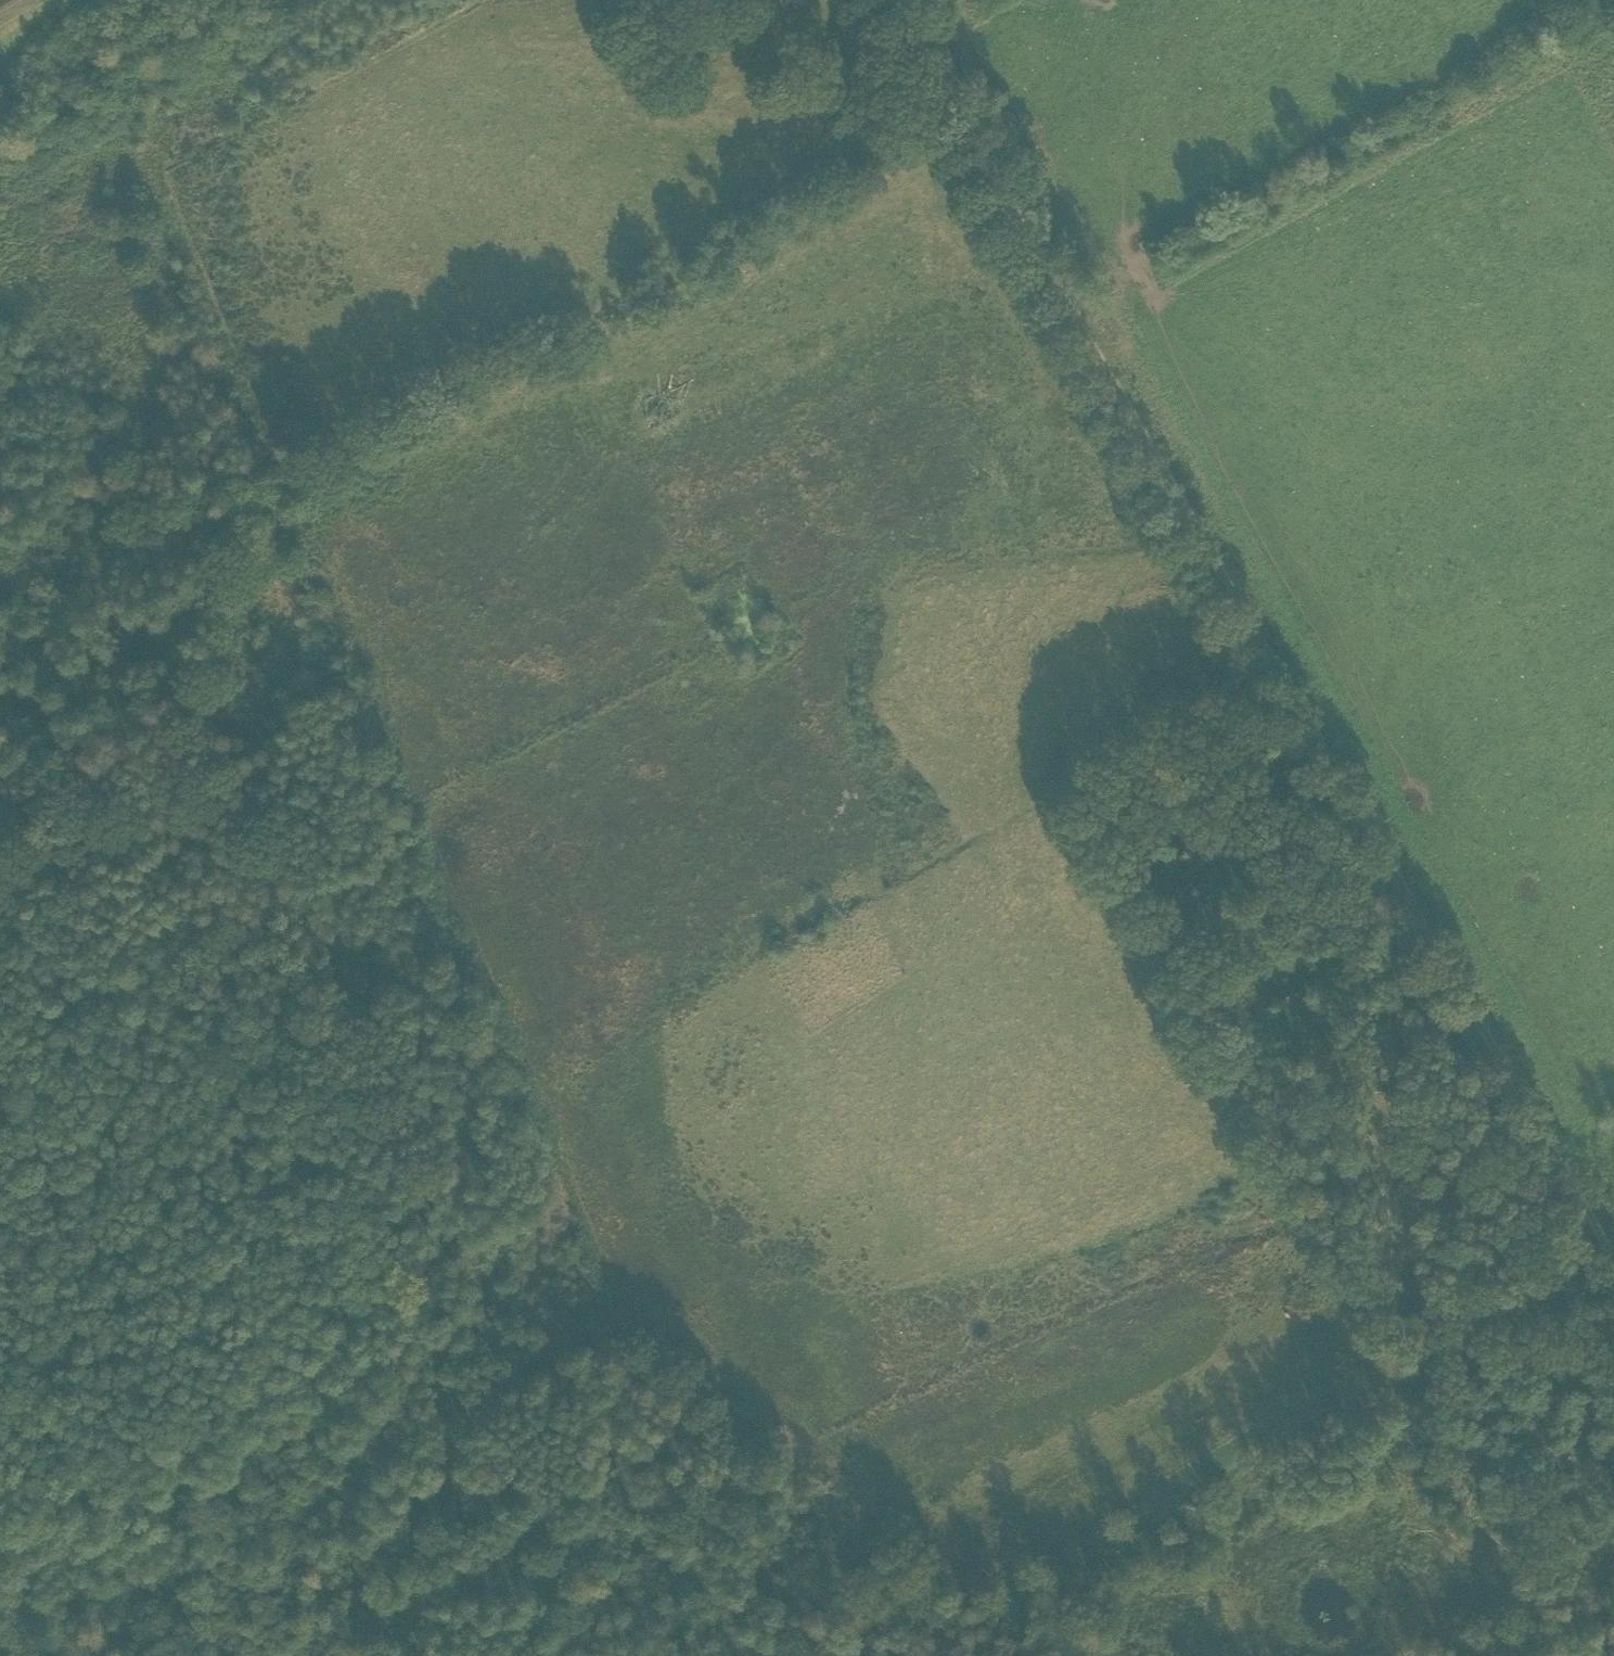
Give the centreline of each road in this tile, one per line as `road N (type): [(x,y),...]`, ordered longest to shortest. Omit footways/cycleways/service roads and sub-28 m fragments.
road 1 (track): [(896,0),(1613,1274)]

